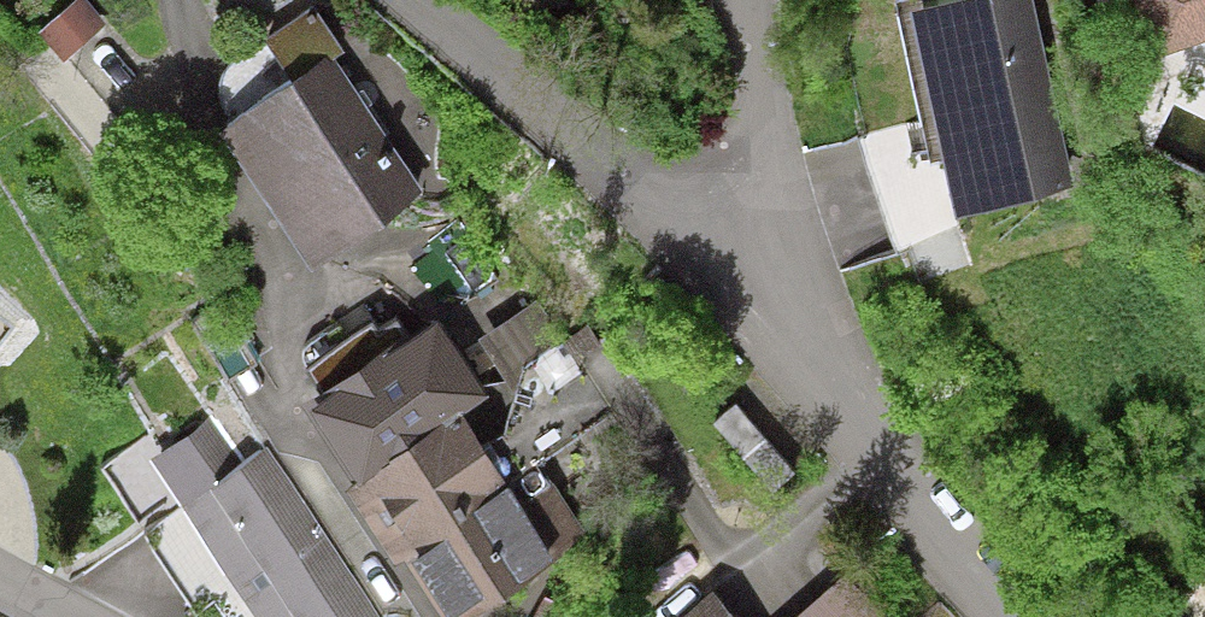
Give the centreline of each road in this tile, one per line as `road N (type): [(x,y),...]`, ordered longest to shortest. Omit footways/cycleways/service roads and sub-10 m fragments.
road 1 (residential): [(770,293),(423,0)]
road 2 (residential): [(1000,616),(770,293)]
road 3 (residential): [(748,0),(770,293)]

